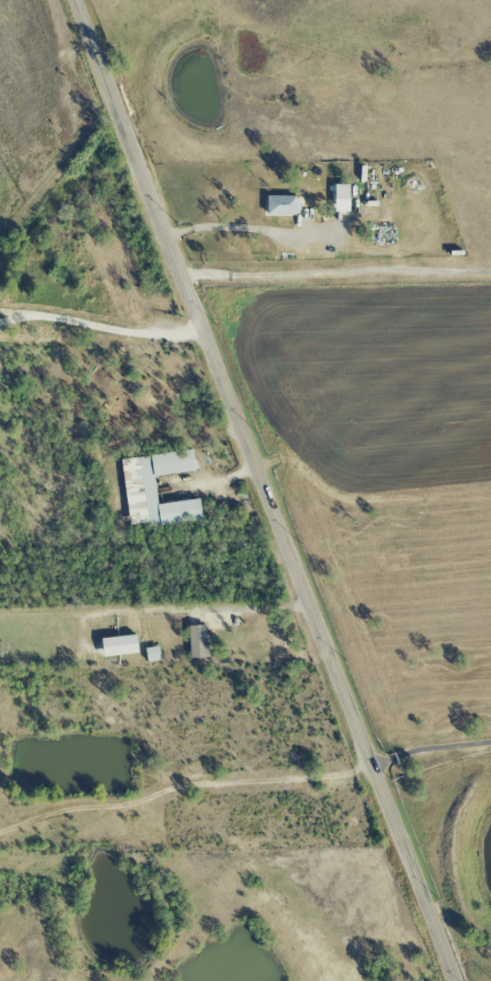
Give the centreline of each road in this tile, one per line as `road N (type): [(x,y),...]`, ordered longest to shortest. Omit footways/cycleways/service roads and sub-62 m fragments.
road 1 (residential): [(75,0),(453,980)]

